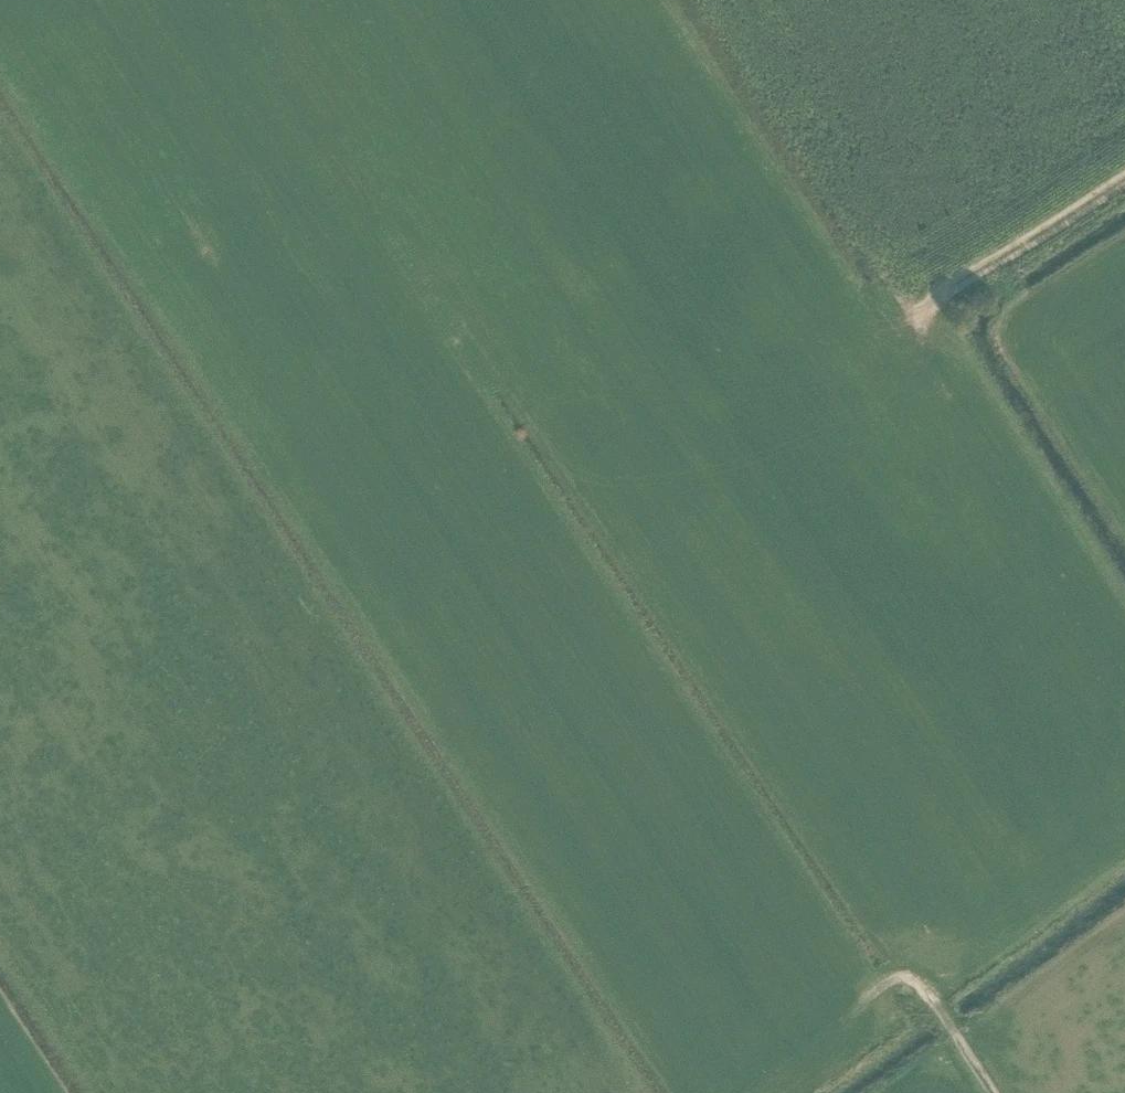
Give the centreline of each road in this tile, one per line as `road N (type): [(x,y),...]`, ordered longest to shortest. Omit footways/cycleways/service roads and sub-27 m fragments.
road 1 (track): [(867,1004),(881,987),(914,983),(993,1092)]
road 2 (track): [(867,1004),(837,1053),(784,1092)]

